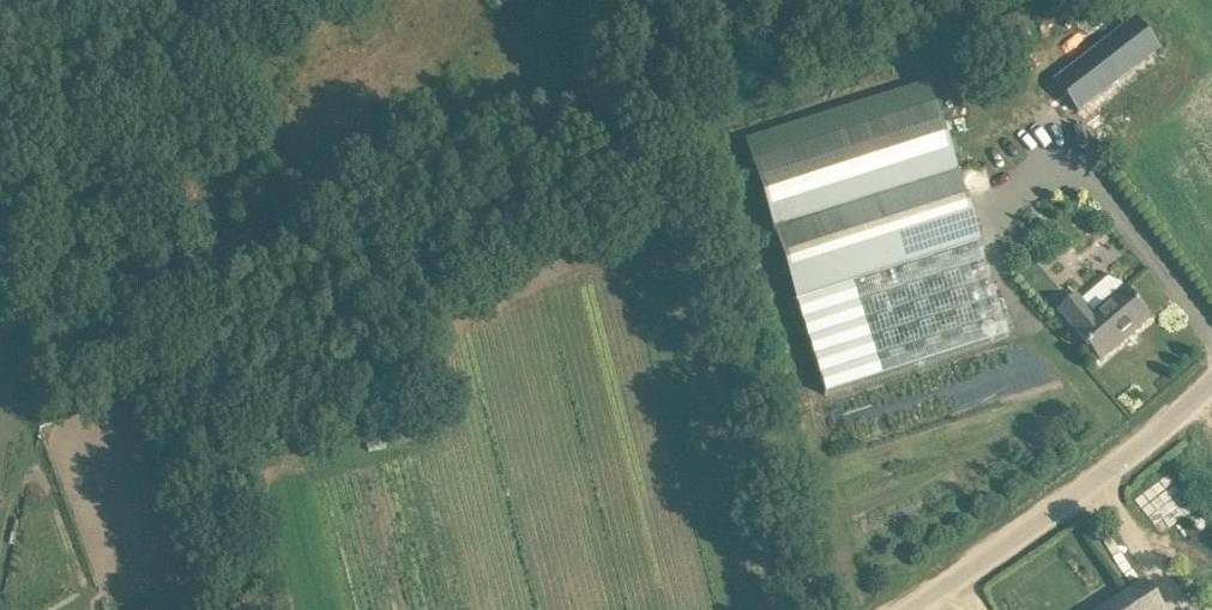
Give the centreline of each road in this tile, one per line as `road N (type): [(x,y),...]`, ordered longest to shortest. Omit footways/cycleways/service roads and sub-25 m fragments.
road 1 (unclassified): [(780,609),(634,0)]
road 2 (unclassified): [(913,609),(1107,479),(1211,381)]

